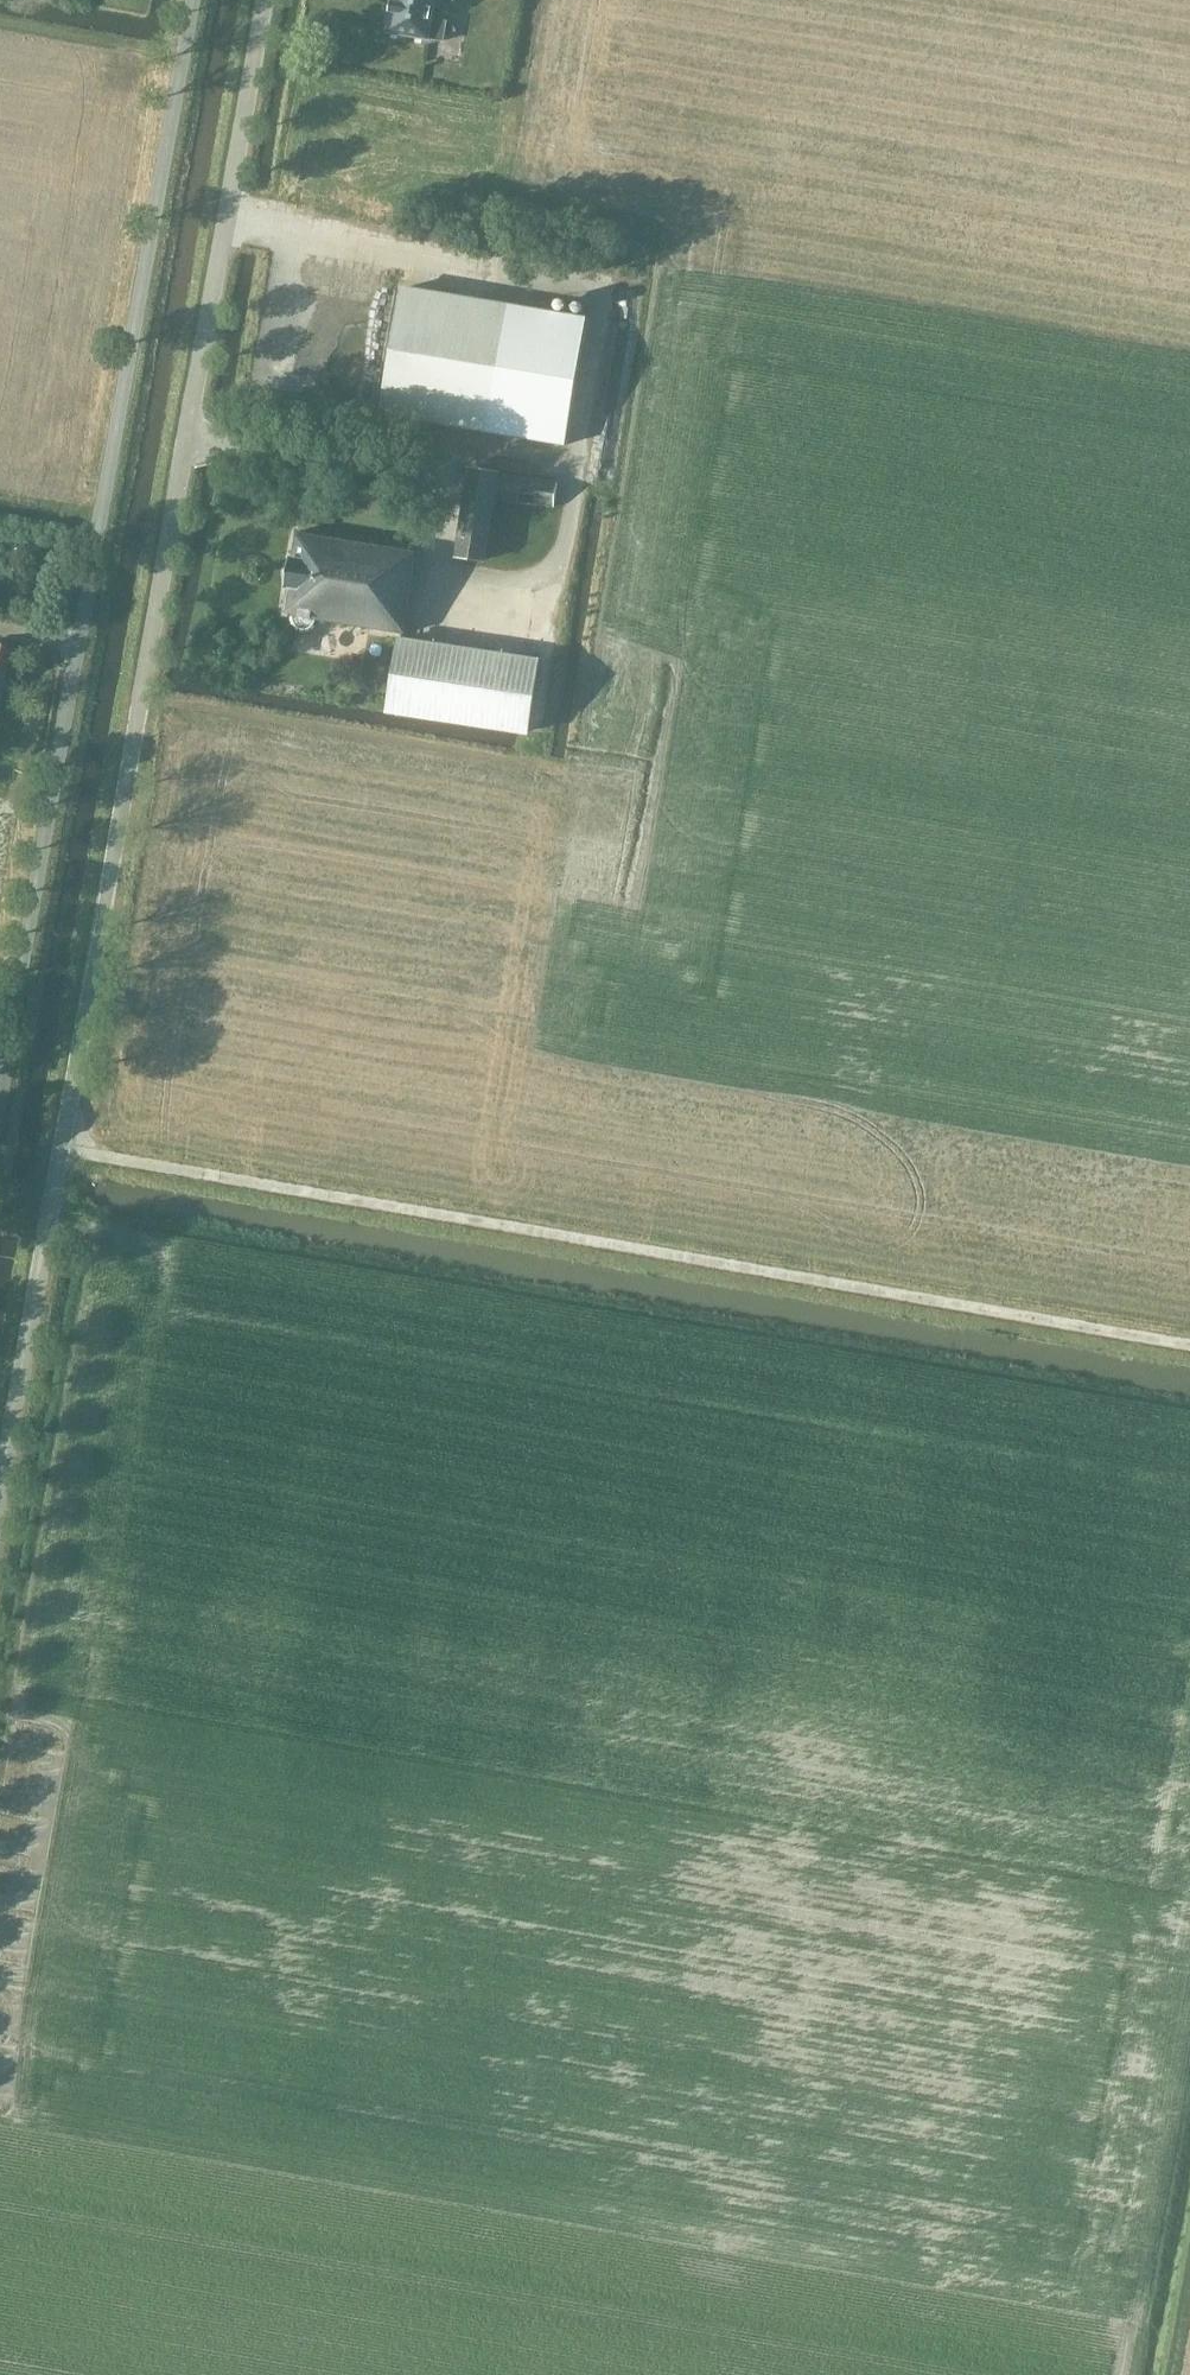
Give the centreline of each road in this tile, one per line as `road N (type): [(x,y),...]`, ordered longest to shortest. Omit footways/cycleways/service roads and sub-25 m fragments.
road 1 (unclassified): [(48,1212),(262,0)]
road 2 (unclassified): [(190,0),(0,1106)]
road 3 (unclassified): [(0,1466),(48,1212)]

